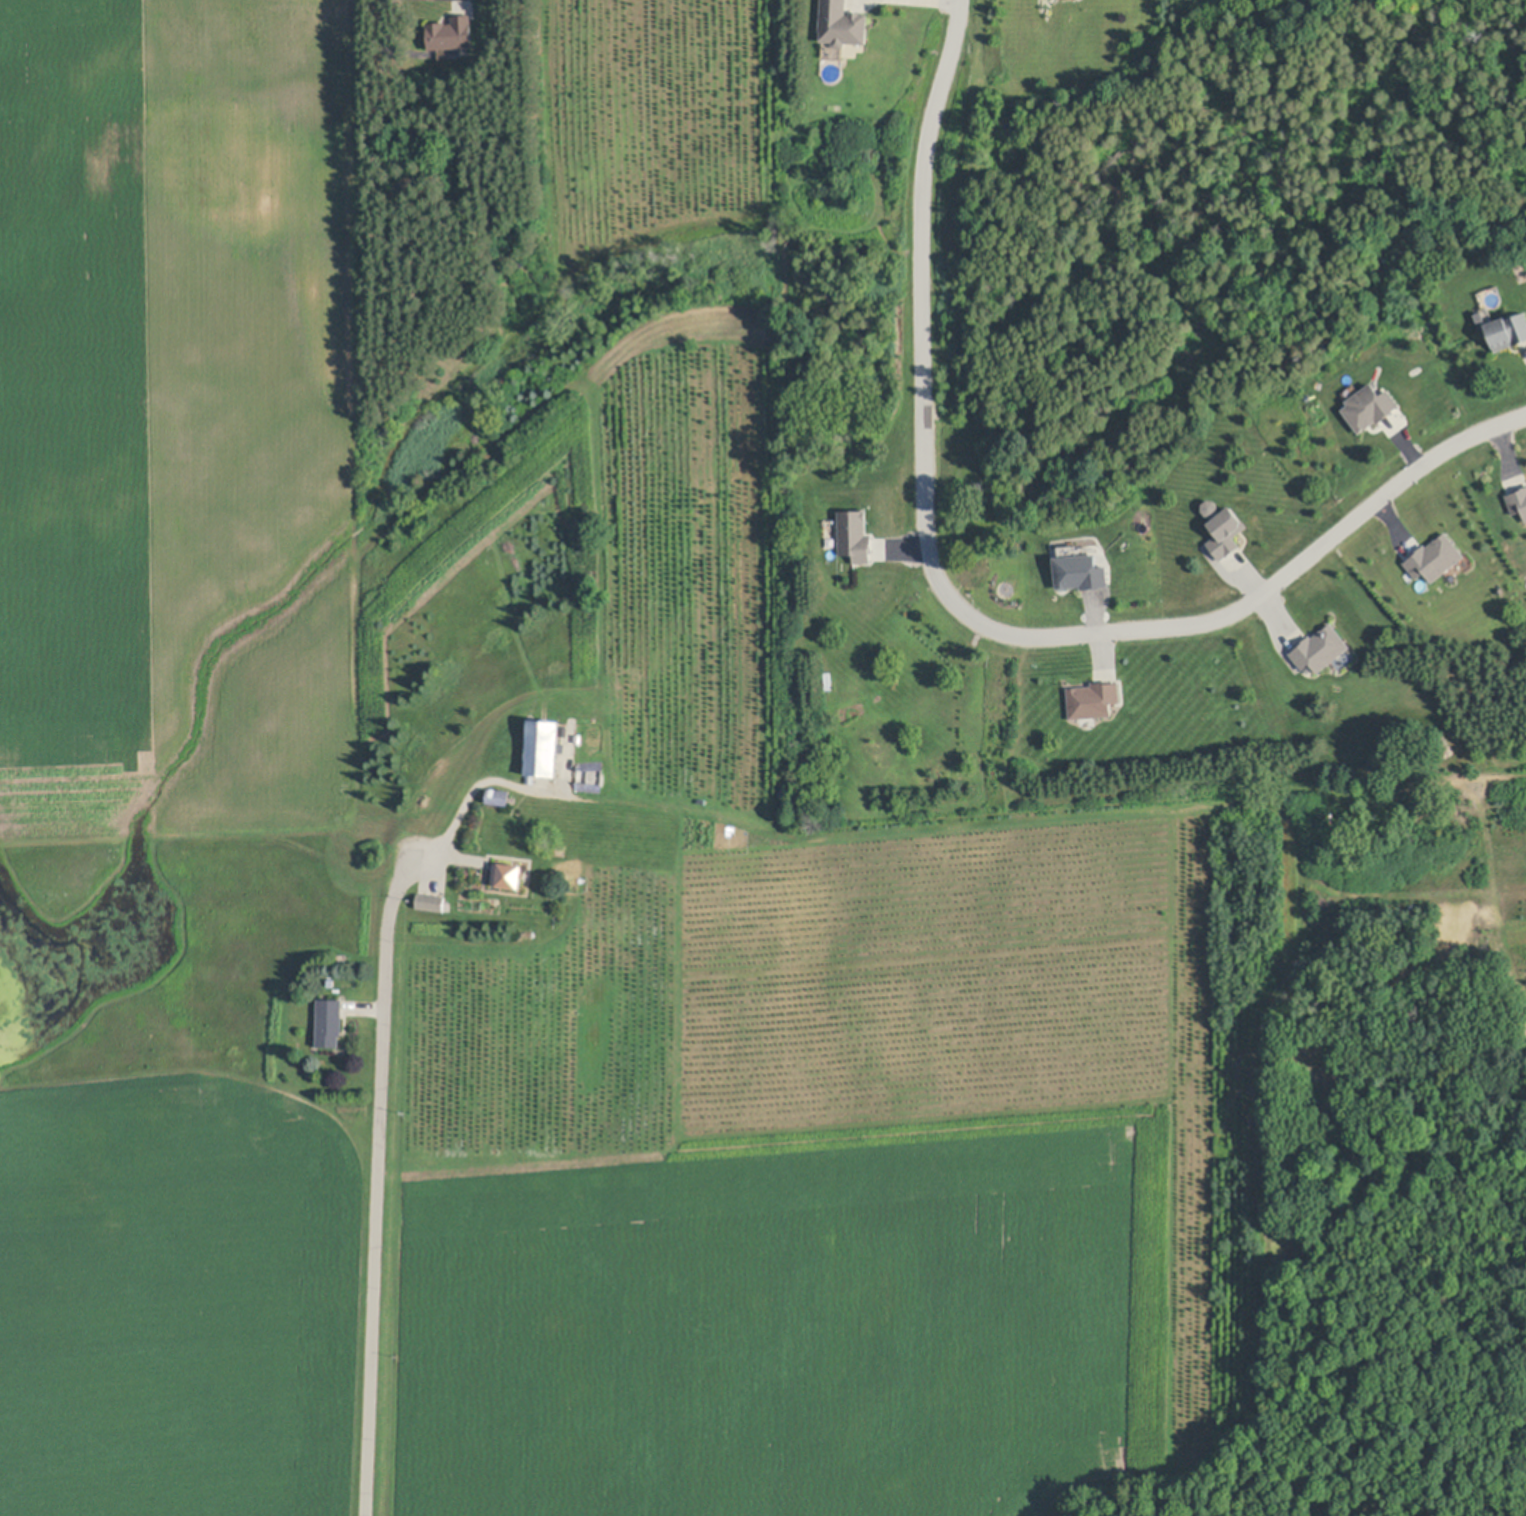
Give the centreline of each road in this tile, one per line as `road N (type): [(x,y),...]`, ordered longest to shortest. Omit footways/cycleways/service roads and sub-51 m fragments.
road 1 (residential): [(961,0),(919,194),(927,549),(951,600),(988,628),(1032,638),(1205,622),(1241,607),(1460,437),(1525,413)]
road 2 (residential): [(366,1515),(387,937),(395,898)]

